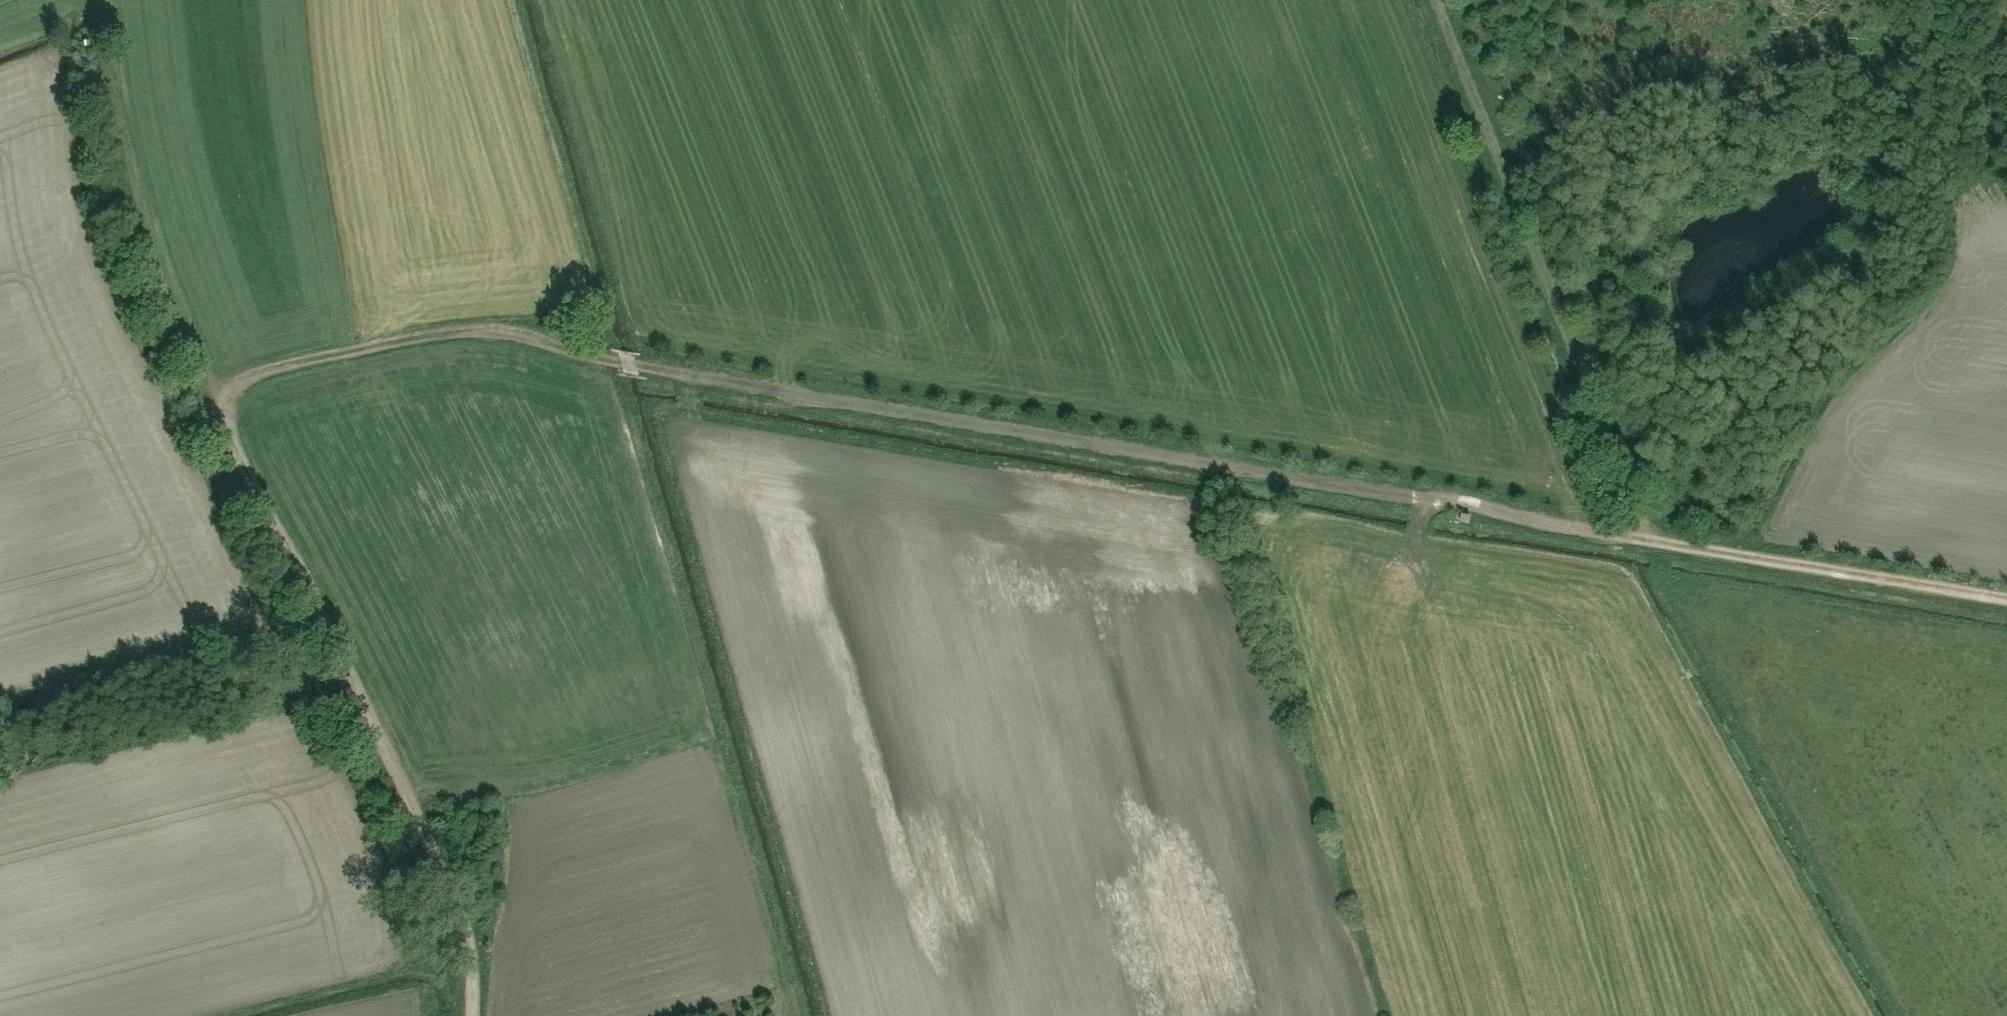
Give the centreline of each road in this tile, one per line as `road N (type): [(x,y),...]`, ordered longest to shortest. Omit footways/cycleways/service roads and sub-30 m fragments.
road 1 (track): [(471,1015),(466,918),(214,410),(214,390)]
road 2 (track): [(2006,595),(1744,548),(1631,539)]

